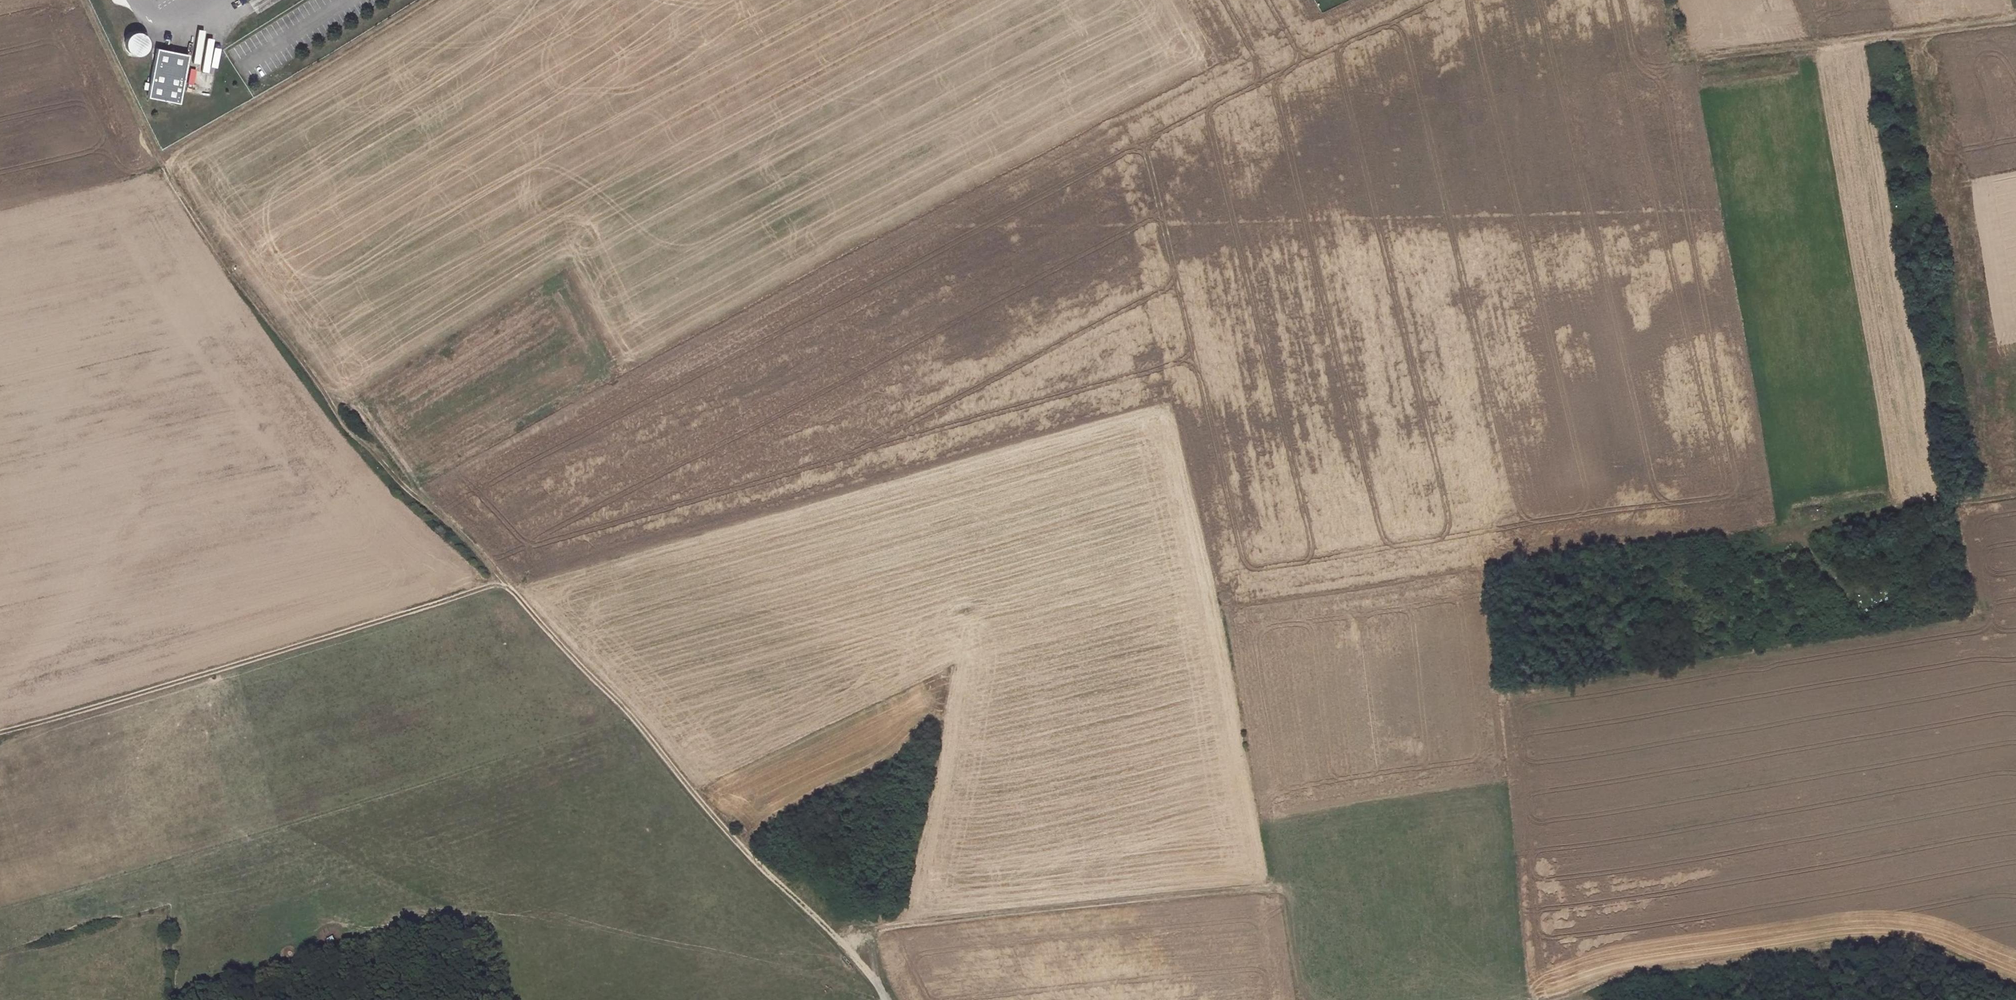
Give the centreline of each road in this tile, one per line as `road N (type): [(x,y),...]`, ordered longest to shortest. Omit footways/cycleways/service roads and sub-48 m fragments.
road 1 (track): [(165,169),(222,262),(339,416),(509,589),(751,859),(832,931),(883,999)]
road 2 (track): [(850,952),(874,926),(1253,882),(1274,890),(1298,999)]
road 3 (track): [(0,731),(509,589)]
road 4 (track): [(1563,999),(1864,939),(2015,992)]
road 5 (track): [(2015,18),(1699,56)]
road 6 (track): [(424,0),(165,169)]
road 7 (track): [(2015,491),(1800,533)]
road 8 (track): [(165,169),(83,0)]

